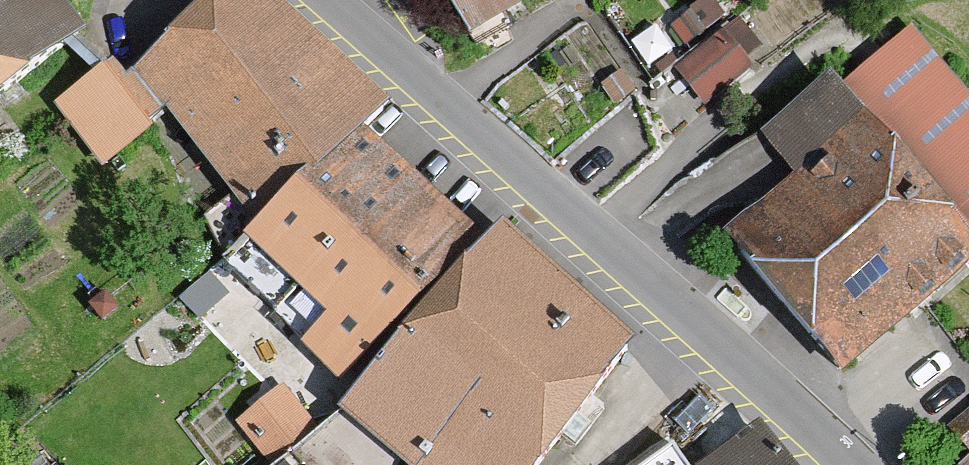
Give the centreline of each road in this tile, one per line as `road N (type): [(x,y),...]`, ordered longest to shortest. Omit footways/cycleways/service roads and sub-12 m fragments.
road 1 (residential): [(850,464),(330,0)]

